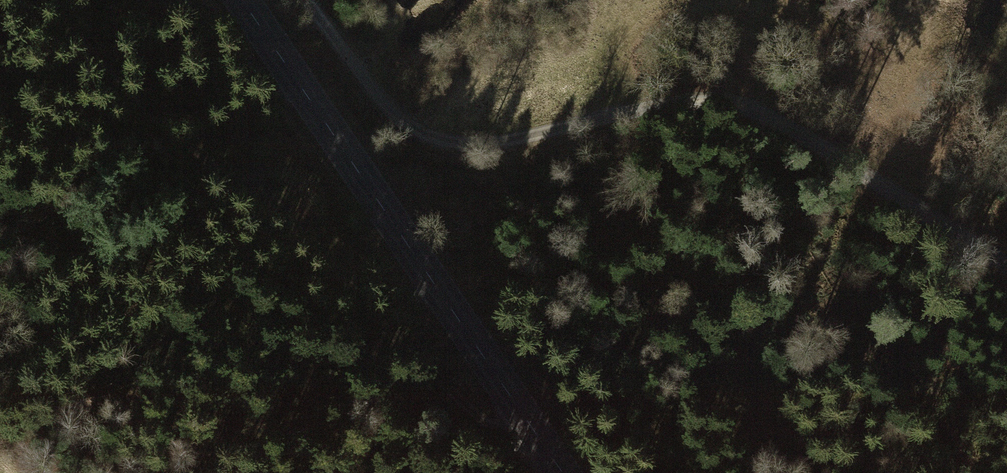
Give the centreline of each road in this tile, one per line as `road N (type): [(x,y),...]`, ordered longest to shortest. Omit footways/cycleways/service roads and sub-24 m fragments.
road 1 (track): [(1006,263),(733,103),(690,99),(491,143),(441,144),(392,114),(304,0)]
road 2 (track): [(185,0),(272,204),(483,417),(537,442)]
road 3 (tertiary): [(558,472),(238,0)]
road 4 (track): [(272,204),(200,159),(128,97),(45,0)]

